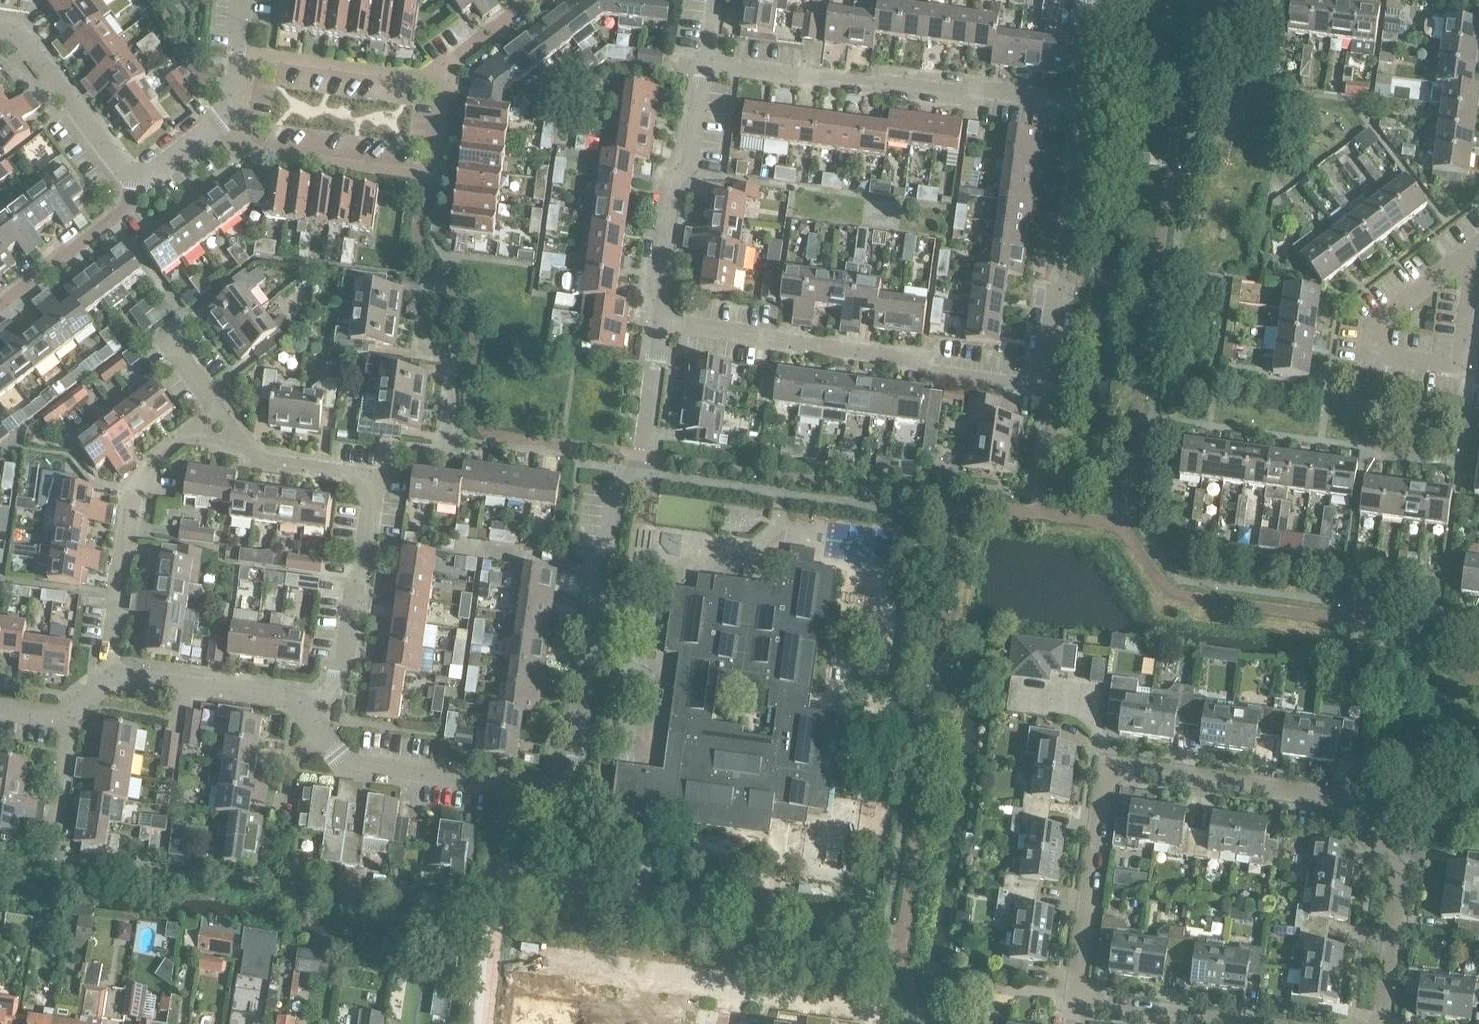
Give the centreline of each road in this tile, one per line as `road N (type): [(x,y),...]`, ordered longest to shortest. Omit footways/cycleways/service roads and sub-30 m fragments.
road 1 (residential): [(306,712),(346,763),(549,791),(578,770),(615,490),(645,456),(662,322)]
road 2 (residential): [(1382,1023),(1400,874),(1336,797),(1128,766),(1111,770),(1102,787),(1079,978),(1080,1000),(1096,1004)]
road 3 (residential): [(662,322),(1043,379),(1088,104)]
road 4 (residential): [(306,712),(335,690),(373,480),(263,462),(237,444)]
road 5 (residential): [(1088,104),(709,64)]
road 6 (residential): [(230,119),(241,140),(436,168),(450,108),(435,74)]
road 7 (residential): [(237,444),(186,435),(157,457),(133,498),(107,675)]
road 8 (residential): [(662,322),(656,280),(671,179),(688,161),(709,64)]
road 9 (residential): [(1474,251),(1379,319),(1375,352),(1458,363)]
road 10 (residential): [(138,185),(19,35),(0,29)]
road 11 (unknown): [(732,981),(525,952)]
road 12 (residential): [(107,675),(293,700),(306,712)]
road 13 (residential): [(435,74),(241,49)]
road 14 (residential): [(0,305),(128,205),(138,185)]
road 15 (residential): [(1096,1004),(1247,1023)]
road 16 (residential): [(237,444),(229,417),(166,334)]
road 17 (residential): [(435,74),(537,0)]

